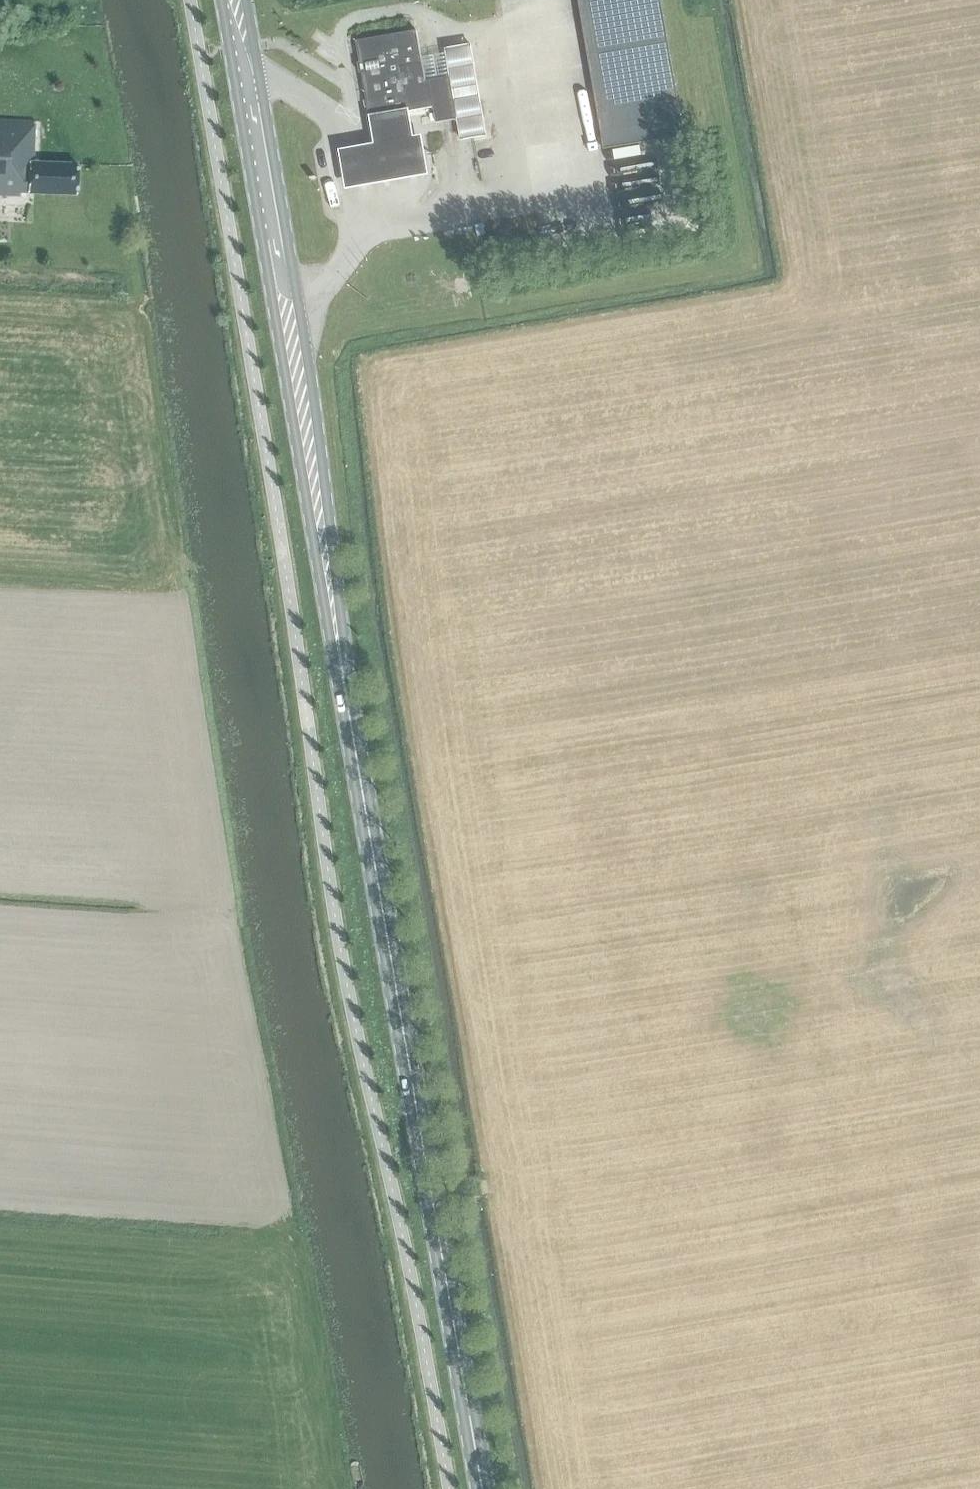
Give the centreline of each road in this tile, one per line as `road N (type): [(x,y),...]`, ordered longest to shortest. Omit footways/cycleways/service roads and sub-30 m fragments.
road 1 (secondary): [(486,1488),(233,0)]

